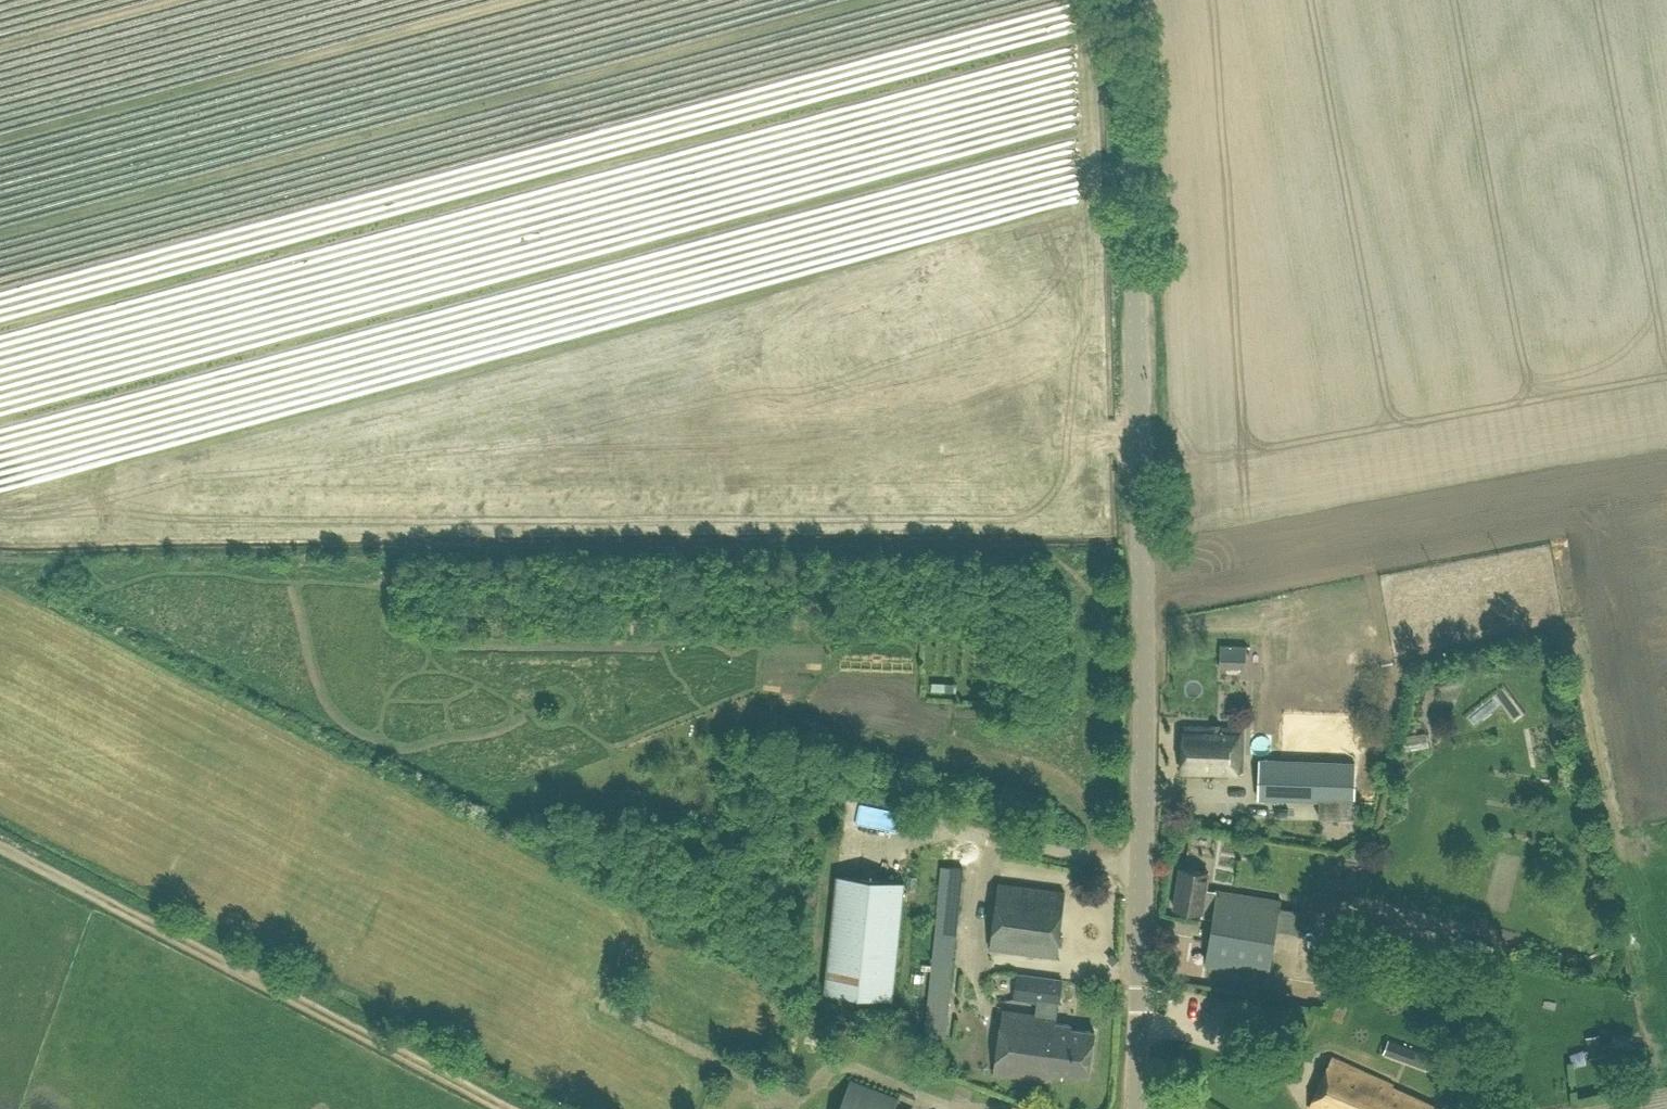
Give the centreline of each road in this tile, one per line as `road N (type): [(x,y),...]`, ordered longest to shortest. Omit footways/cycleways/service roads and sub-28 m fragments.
road 1 (tertiary): [(1134,1108),(1138,296),(1128,84),(1114,0)]
road 2 (track): [(507,1108),(0,854)]

